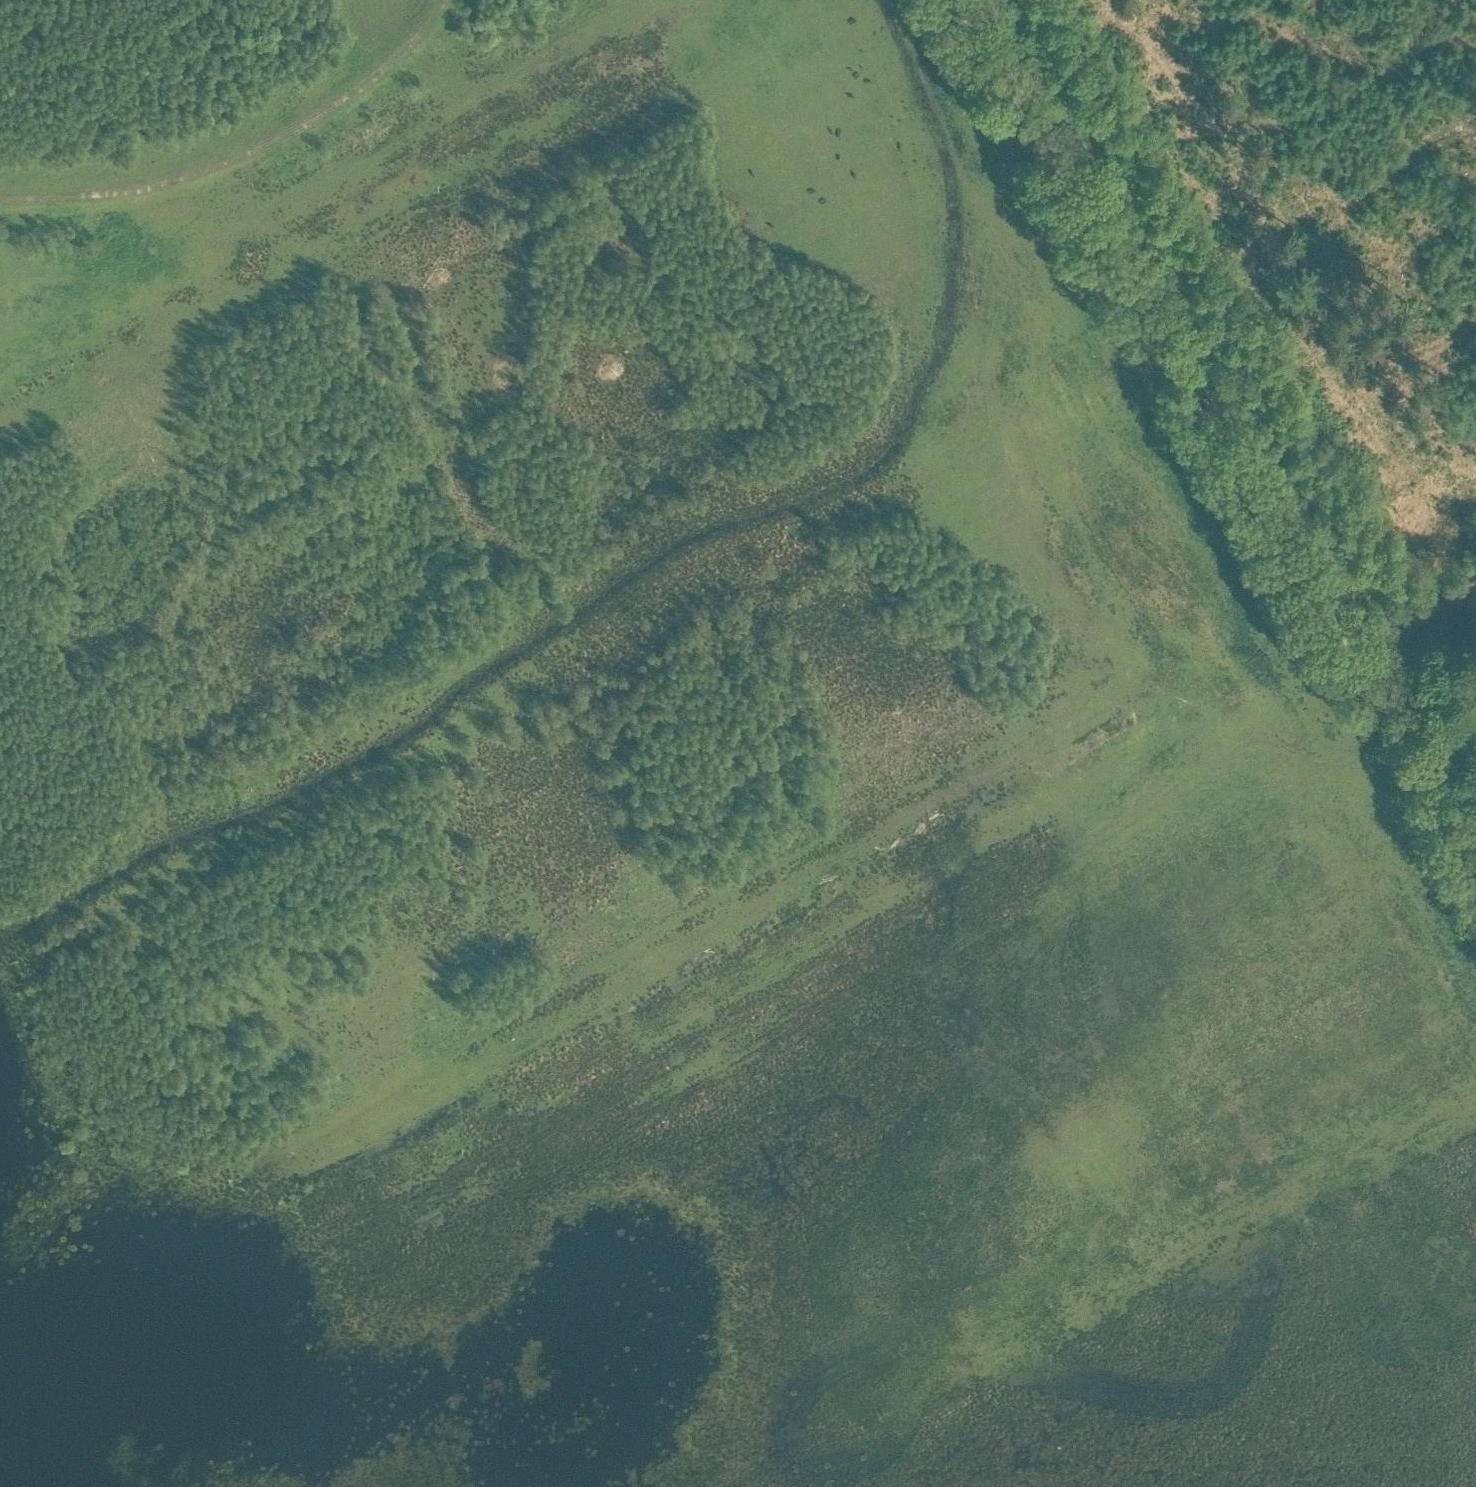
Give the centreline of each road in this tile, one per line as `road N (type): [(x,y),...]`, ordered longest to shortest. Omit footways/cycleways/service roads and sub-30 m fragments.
road 1 (track): [(966,0),(1365,652)]
road 2 (track): [(1365,652),(1475,832)]
road 3 (track): [(1365,652),(1475,584)]

